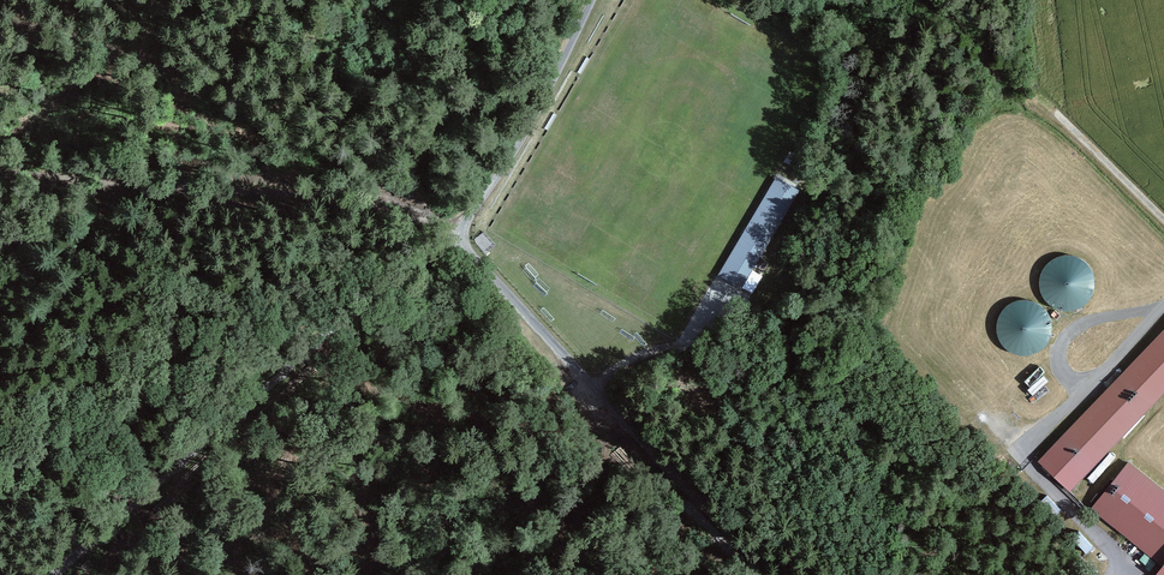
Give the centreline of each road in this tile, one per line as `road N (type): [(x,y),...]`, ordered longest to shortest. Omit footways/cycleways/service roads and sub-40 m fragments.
road 1 (track): [(56,574),(462,233)]
road 2 (track): [(0,174),(342,198),(462,233)]
road 3 (track): [(462,233),(474,260),(577,370),(686,516),(747,574)]
road 4 (track): [(462,233),(594,0)]
road 5 (track): [(592,392),(631,365),(692,344),(723,294)]
road 6 (track): [(1060,116),(1163,220)]

